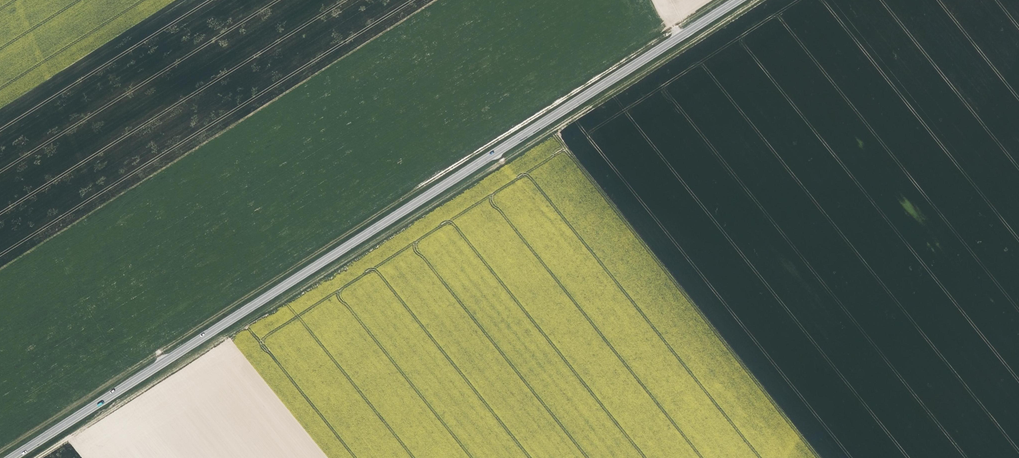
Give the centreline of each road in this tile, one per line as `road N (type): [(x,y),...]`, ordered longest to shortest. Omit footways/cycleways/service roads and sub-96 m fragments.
road 1 (secondary): [(12,457),(739,0)]
road 2 (track): [(760,0),(553,130),(820,457)]
road 3 (track): [(37,457),(553,130),(547,121)]
road 4 (track): [(674,29),(159,353),(163,363)]
road 5 (track): [(159,353),(0,452)]

